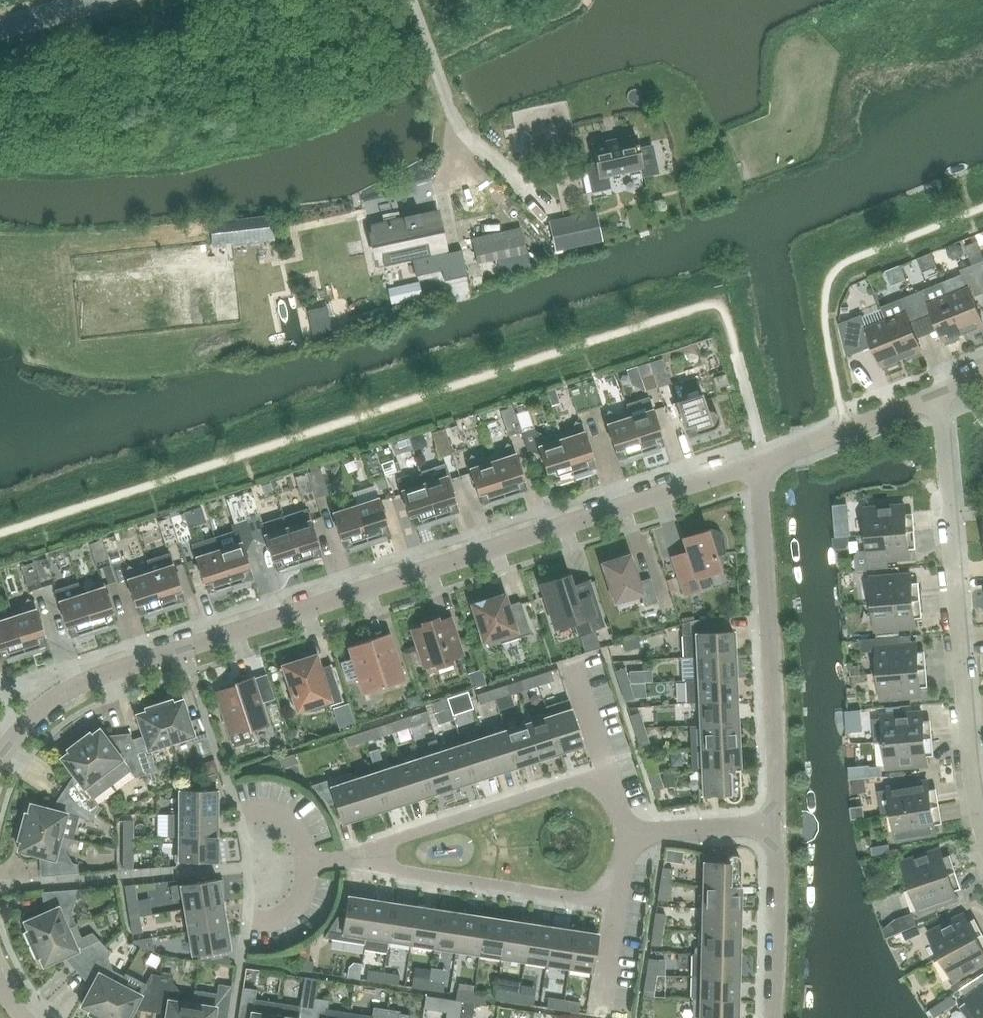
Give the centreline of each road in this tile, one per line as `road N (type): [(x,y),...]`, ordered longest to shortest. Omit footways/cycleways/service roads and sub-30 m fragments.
road 1 (residential): [(0,758),(41,708),(93,676),(757,462)]
road 2 (residential): [(982,824),(967,763),(942,392)]
road 3 (residential): [(774,825),(757,462)]
road 4 (residential): [(626,834),(618,903),(344,858)]
road 5 (residential): [(344,858),(606,771),(626,834)]
road 6 (residential): [(757,462),(942,392)]
road 7 (residential): [(773,1017),(774,825)]
road 8 (residential): [(774,825),(626,834)]

